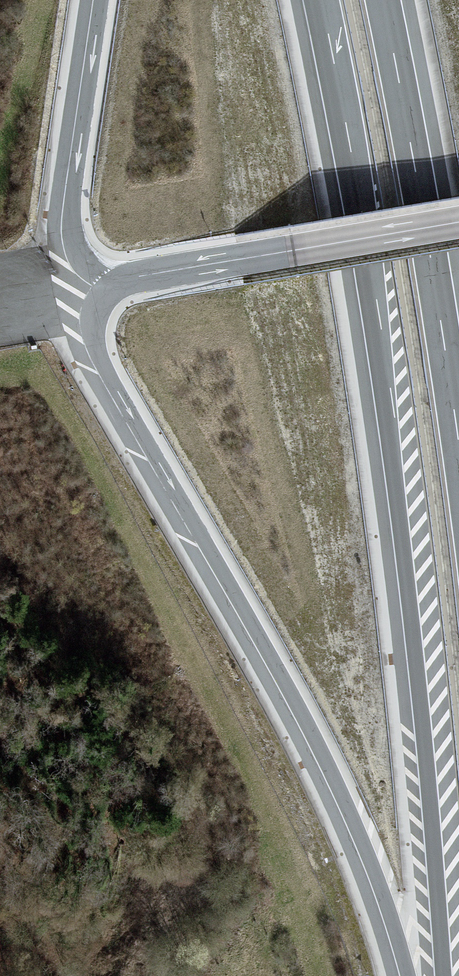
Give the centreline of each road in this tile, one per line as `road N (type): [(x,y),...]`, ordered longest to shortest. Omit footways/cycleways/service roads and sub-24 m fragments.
road 1 (trunk): [(109,286),(94,326),(106,371),(286,683),(366,852),(409,975)]
road 2 (motorway): [(321,0),(367,264),(405,573)]
road 3 (motorway): [(458,414),(383,0)]
road 4 (trunk): [(405,573),(444,975)]
road 5 (secondary): [(109,286),(458,223)]
road 6 (motorway): [(100,0),(72,226),(85,263),(109,286)]

